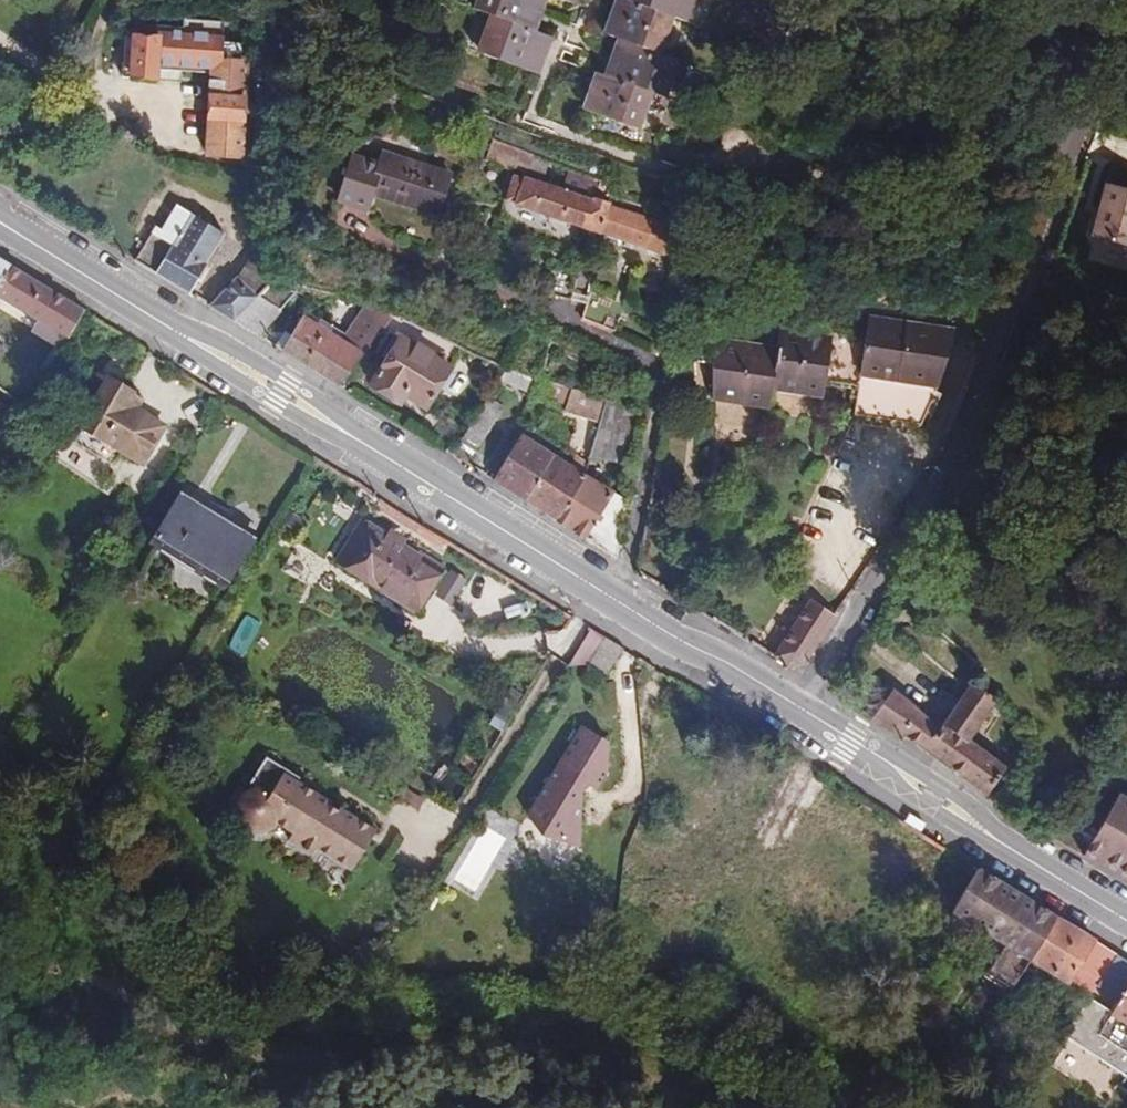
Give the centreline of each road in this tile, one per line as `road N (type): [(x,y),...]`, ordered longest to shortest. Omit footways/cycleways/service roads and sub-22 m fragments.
road 1 (residential): [(796,705),(975,418),(1073,136)]
road 2 (secondary): [(364,444),(796,705)]
road 3 (secondary): [(364,444),(287,381),(220,342),(182,335)]
road 4 (secondary): [(182,335),(269,402),(321,433),(364,444)]
road 5 (secondary): [(0,223),(182,335)]
road 6 (secondary): [(864,748),(879,776),(998,840)]
road 7 (secondary): [(998,840),(959,798),(894,754),(864,748)]
road 8 (secondary): [(998,840),(1126,921)]

